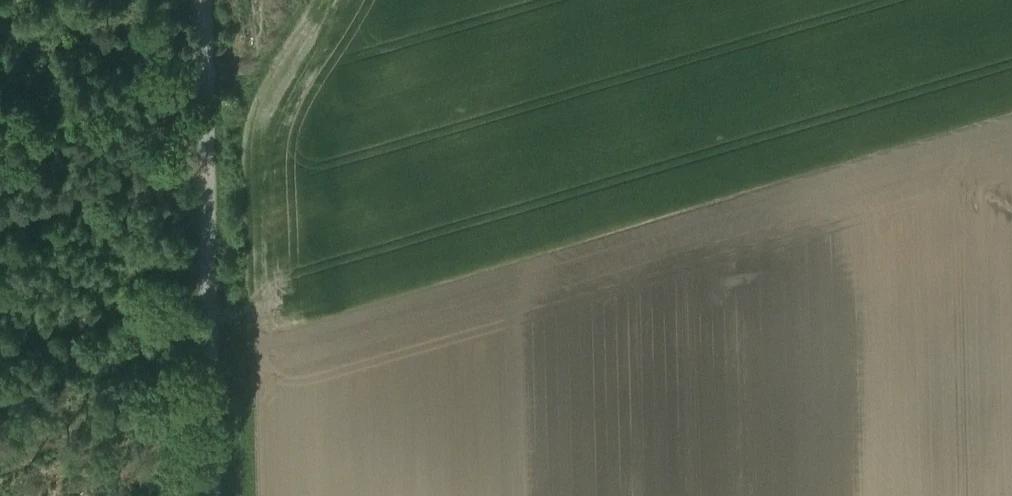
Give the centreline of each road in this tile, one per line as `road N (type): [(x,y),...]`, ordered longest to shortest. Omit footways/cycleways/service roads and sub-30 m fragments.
road 1 (track): [(209,495),(199,0)]

